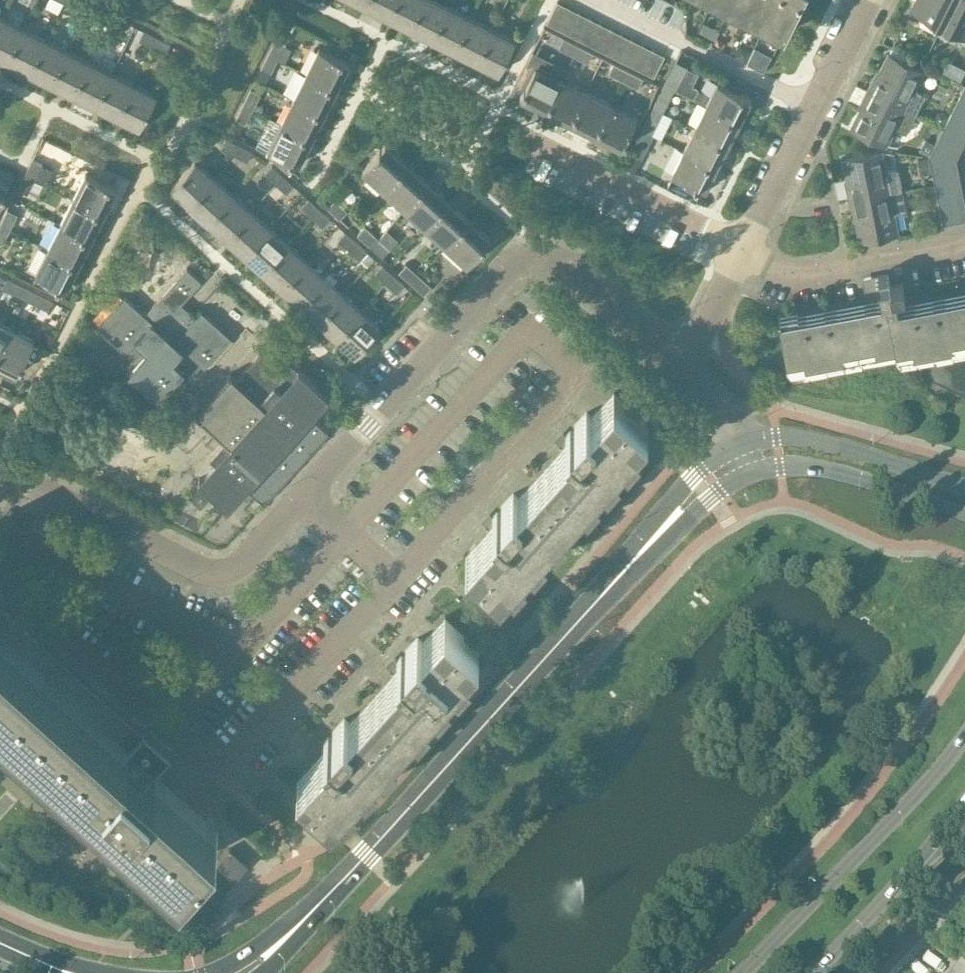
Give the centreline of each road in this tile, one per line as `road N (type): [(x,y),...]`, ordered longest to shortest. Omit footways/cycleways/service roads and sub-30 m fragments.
road 1 (residential): [(0,581),(226,776),(398,579)]
road 2 (residential): [(302,492),(527,256),(561,261),(679,364)]
road 3 (secondary): [(306,919),(624,572)]
road 4 (residential): [(0,473),(220,573),(238,565),(302,492)]
road 5 (secondary): [(964,737),(745,972)]
road 6 (residential): [(398,579),(576,377)]
road 7 (residential): [(741,254),(522,139)]
road 8 (residential): [(813,108),(599,0)]
road 9 (secondary): [(964,489),(794,441),(737,446)]
road 10 (residential): [(741,254),(779,274),(964,240)]
road 11 (secondary): [(814,972),(964,803)]
road 12 (secondary): [(748,474),(827,474),(964,519)]
road 13 (secondary): [(737,446),(702,467),(631,548),(624,572)]
road 14 (residential): [(741,254),(813,108)]
road 15 (secondary): [(624,572),(748,474)]
road 16 (residential): [(398,579),(302,492)]
road 17 (residential): [(679,364),(741,254)]
road 18 (residential): [(813,108),(869,0)]

